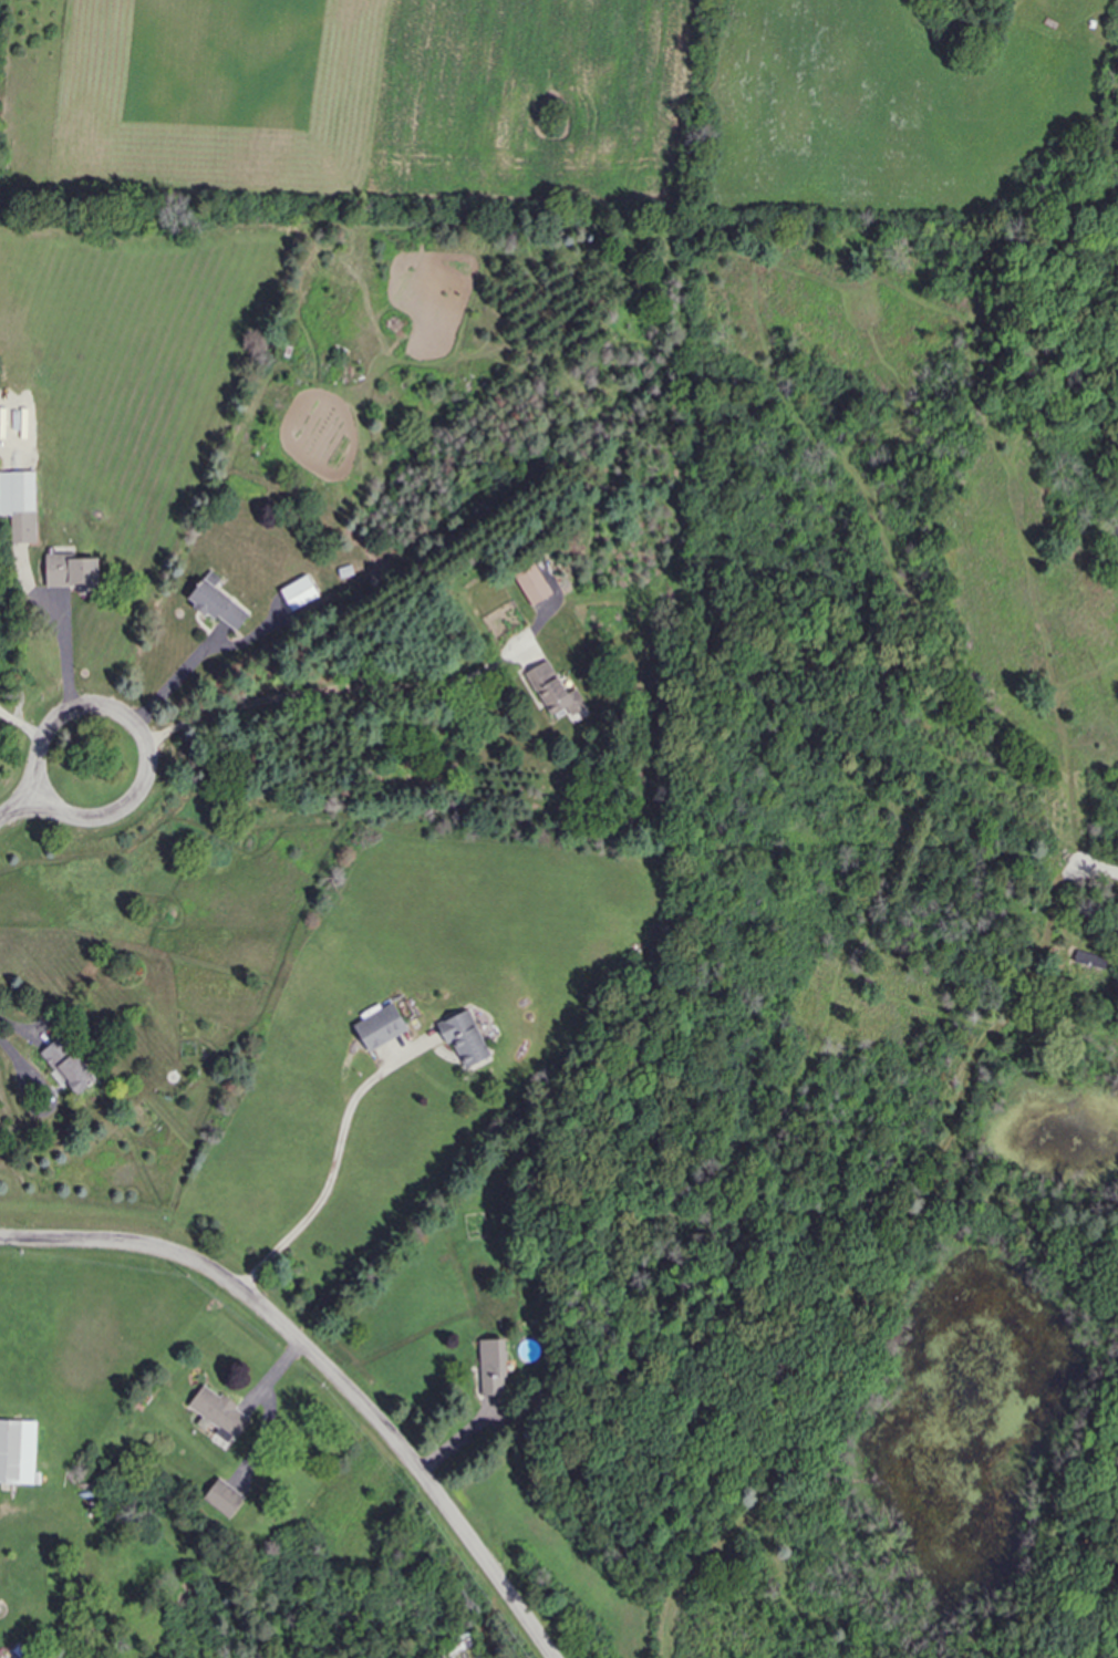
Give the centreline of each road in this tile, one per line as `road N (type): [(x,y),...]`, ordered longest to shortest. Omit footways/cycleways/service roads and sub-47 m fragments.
road 1 (residential): [(552,1657),(392,1436),(317,1355),(240,1292),(191,1258),(141,1244),(0,1240)]
road 2 (residential): [(0,821),(103,756)]

